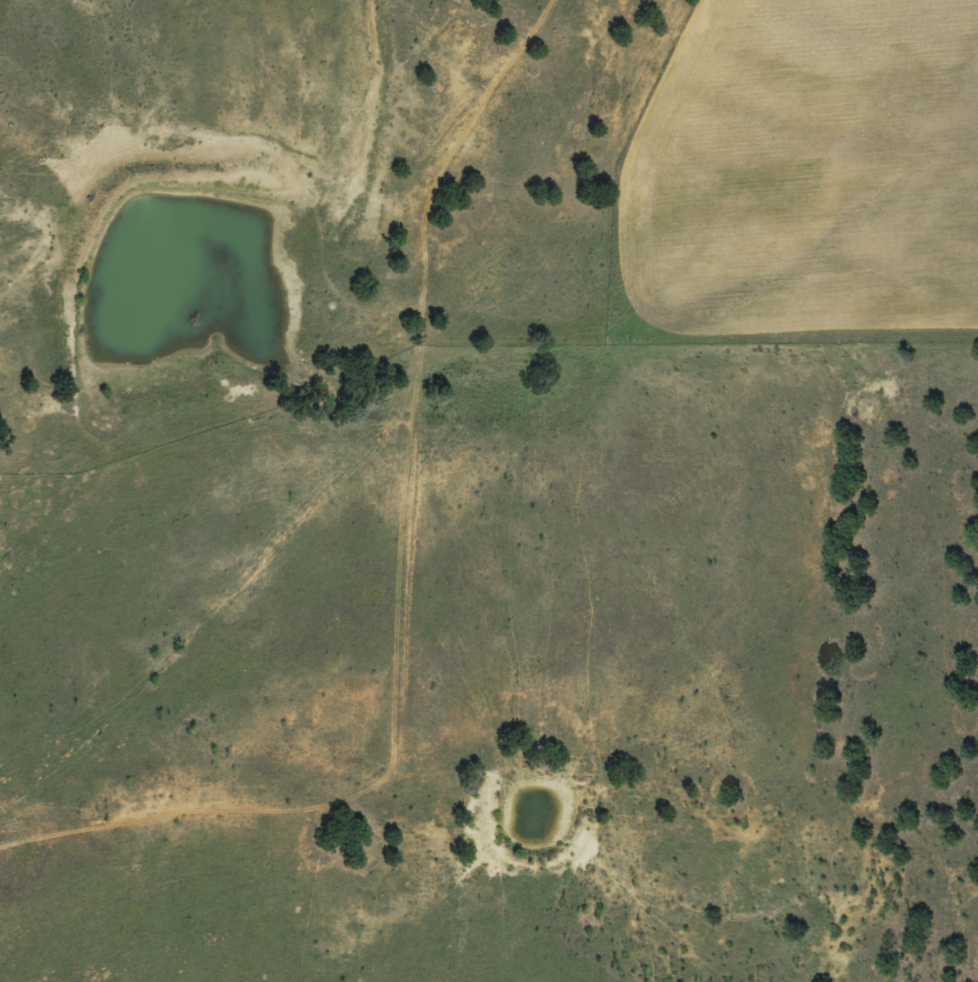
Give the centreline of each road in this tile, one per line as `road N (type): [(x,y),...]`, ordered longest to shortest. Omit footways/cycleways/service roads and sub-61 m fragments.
road 1 (residential): [(791,755),(831,414),(432,384),(412,293),(412,183),(507,88),(496,0)]

